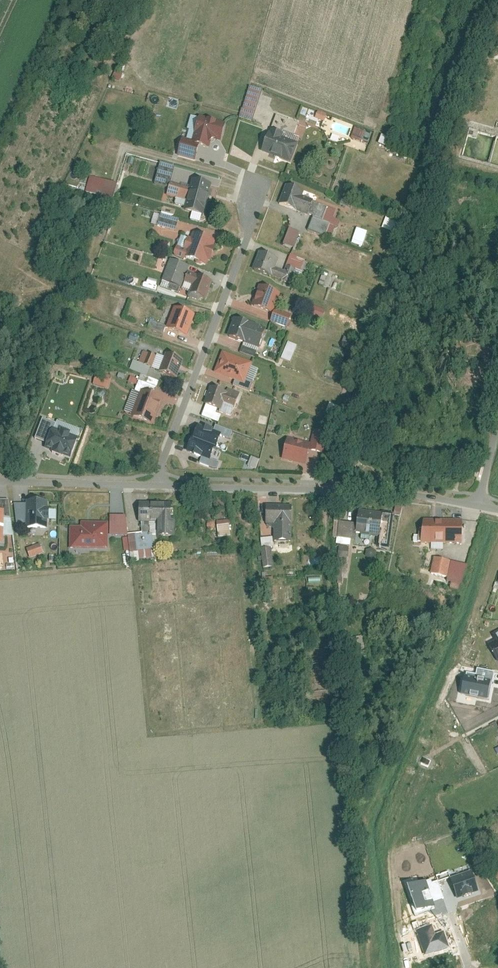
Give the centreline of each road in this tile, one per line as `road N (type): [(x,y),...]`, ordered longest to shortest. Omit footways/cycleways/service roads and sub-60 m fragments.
road 1 (residential): [(156,484),(478,504)]
road 2 (residential): [(156,484),(264,196)]
road 3 (residential): [(0,477),(156,484)]

